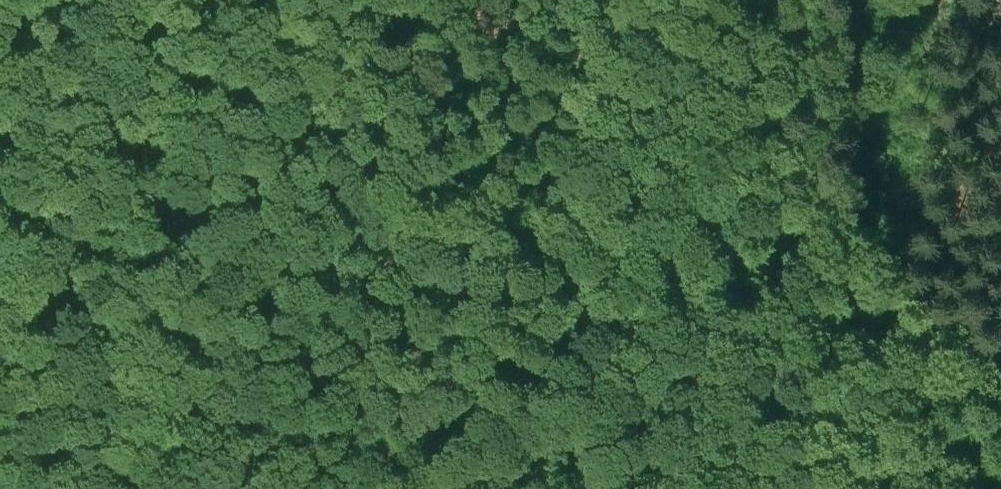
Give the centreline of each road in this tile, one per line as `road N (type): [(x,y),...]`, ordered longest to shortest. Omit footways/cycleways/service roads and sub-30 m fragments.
road 1 (track): [(493,0),(497,34),(538,110),(569,245),(573,331),(637,387),(721,441),(746,488)]
road 2 (track): [(786,0),(806,68),(816,164),(811,225),(869,377),(1000,436)]

